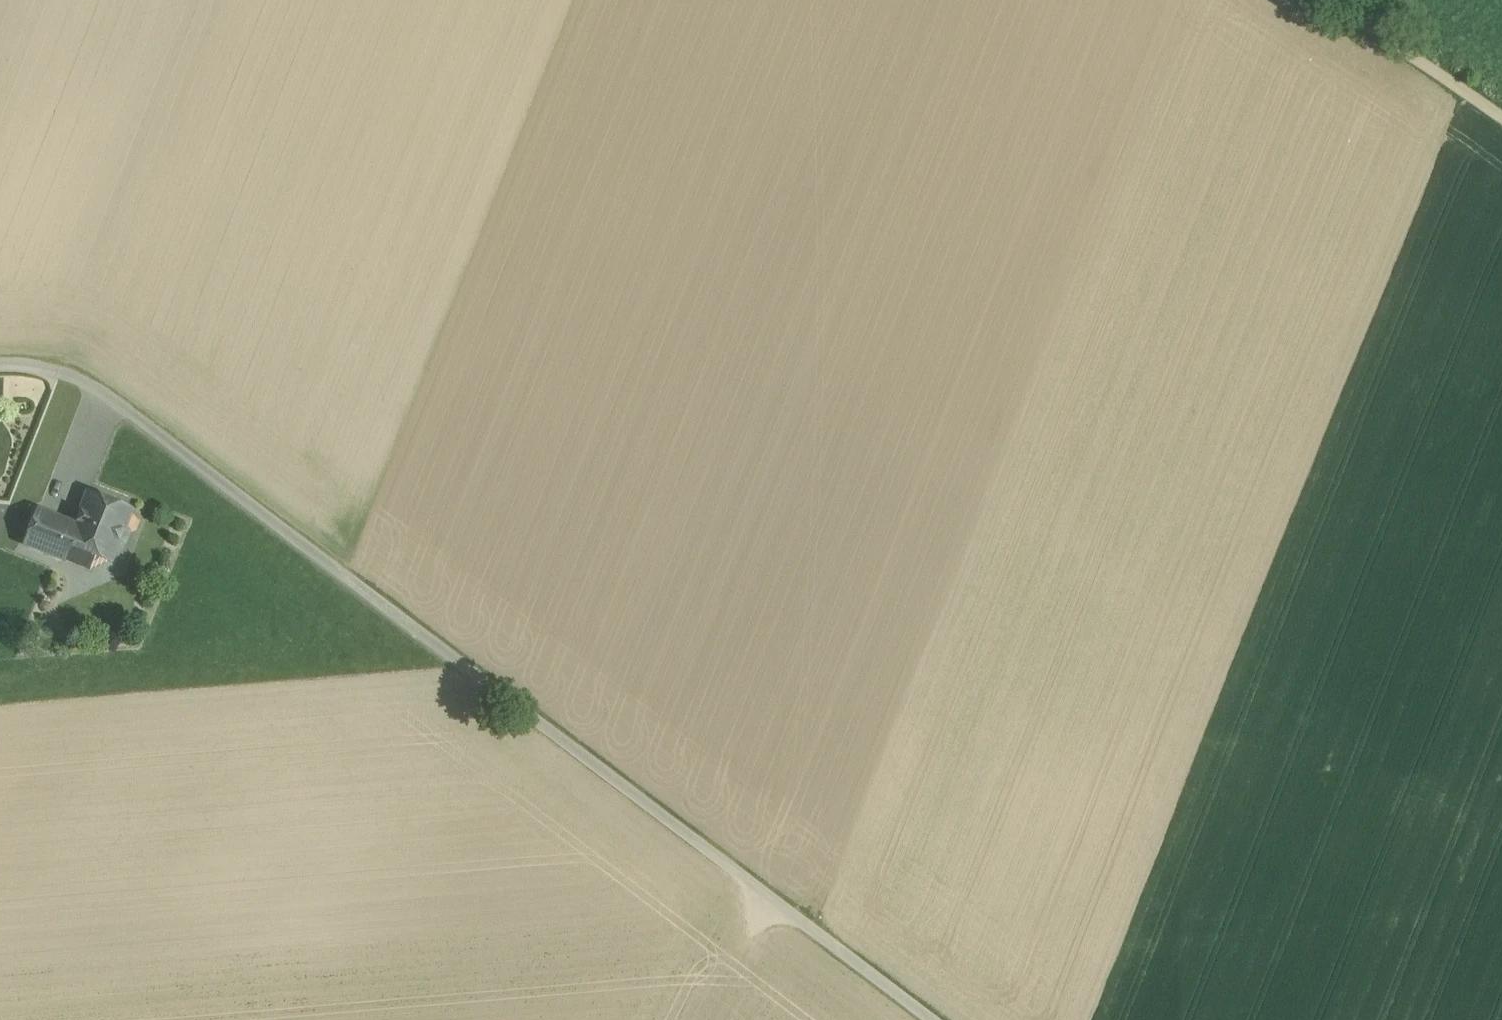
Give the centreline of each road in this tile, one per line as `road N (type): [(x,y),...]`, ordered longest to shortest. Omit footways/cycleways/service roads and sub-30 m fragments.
road 1 (track): [(931,1019),(103,397),(75,378),(0,367)]
road 2 (track): [(1501,121),(1325,0)]

